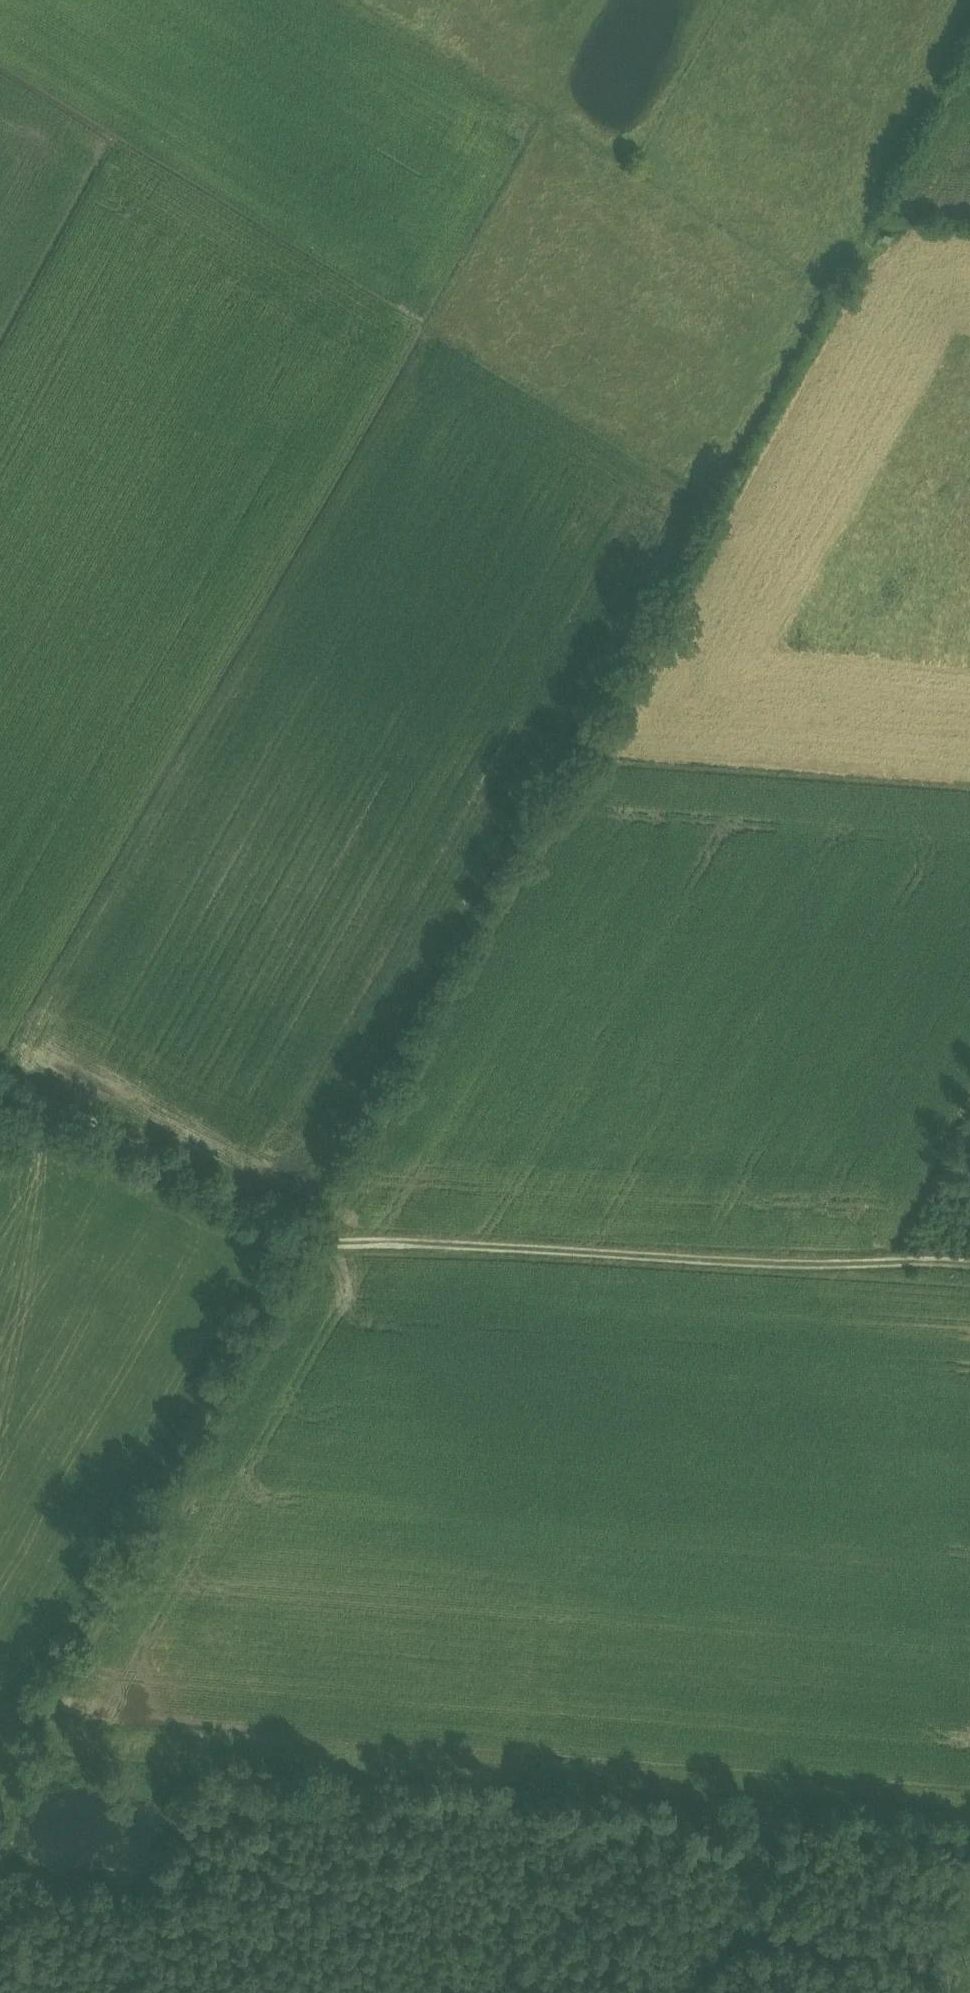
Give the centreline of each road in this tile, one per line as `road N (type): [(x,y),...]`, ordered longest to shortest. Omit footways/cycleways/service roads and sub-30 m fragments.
road 1 (track): [(969,1271),(319,1246),(19,1111)]

